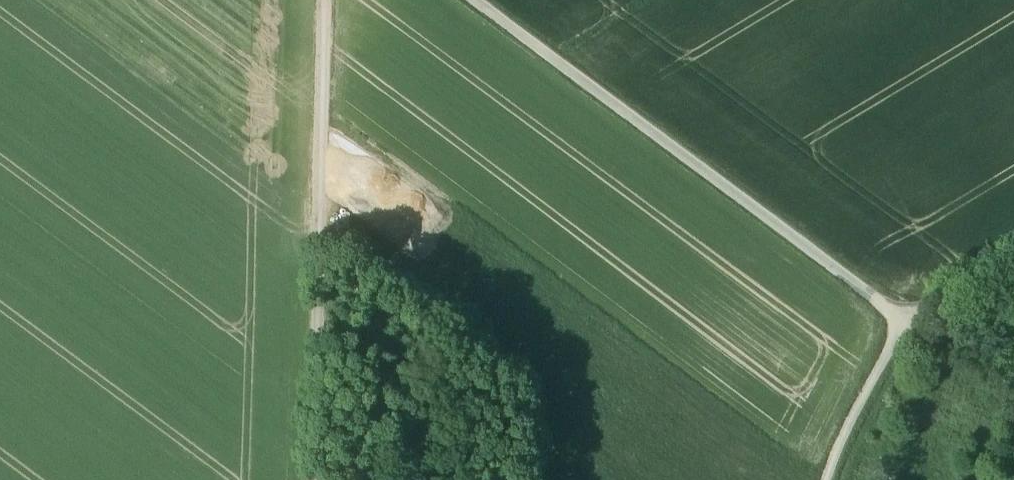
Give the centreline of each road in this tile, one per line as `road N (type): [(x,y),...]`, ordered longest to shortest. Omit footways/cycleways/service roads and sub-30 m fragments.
road 1 (track): [(474,0),(908,323)]
road 2 (track): [(328,0),(313,479)]
road 3 (track): [(826,479),(908,323),(1013,259)]

